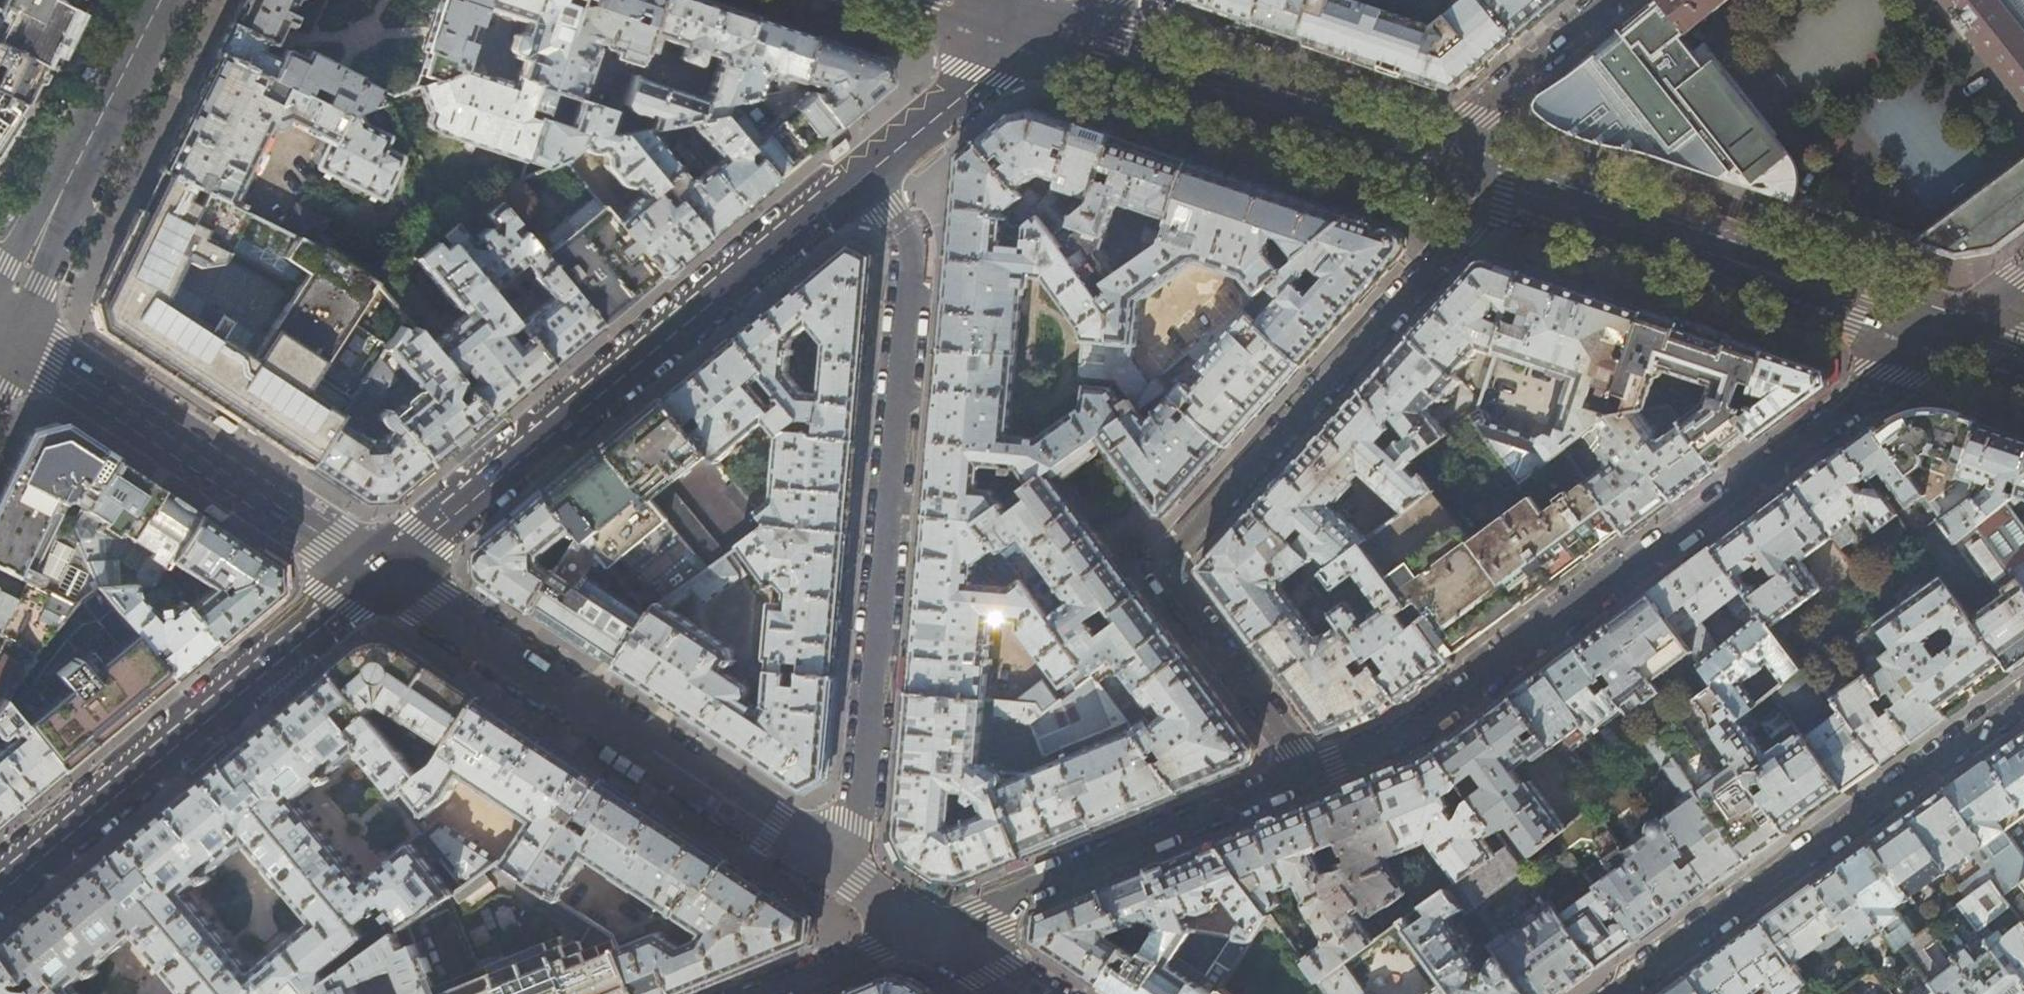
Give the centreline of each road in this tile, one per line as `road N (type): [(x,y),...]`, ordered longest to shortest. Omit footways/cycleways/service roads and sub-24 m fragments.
road 1 (residential): [(1302,772),(1401,737),(1950,333)]
road 2 (residential): [(1302,772),(1162,565),(1497,184)]
road 3 (residential): [(834,865),(854,823),(917,249),(869,175)]
road 4 (residential): [(869,175),(378,569)]
road 5 (residential): [(378,569),(834,865)]
road 6 (residential): [(1612,993),(2023,696)]
road 7 (residential): [(378,569),(0,883)]
road 8 (secondary): [(1497,184),(1950,333)]
road 9 (residential): [(0,327),(378,569)]
road 10 (residential): [(928,930),(1302,772)]
road 11 (secondary): [(1039,30),(1418,157)]
road 12 (secondary): [(0,319),(158,0)]
road 13 (residential): [(1612,0),(1418,157)]
road 14 (residential): [(1039,30),(869,175)]
road 15 (residential): [(765,993),(928,930)]

